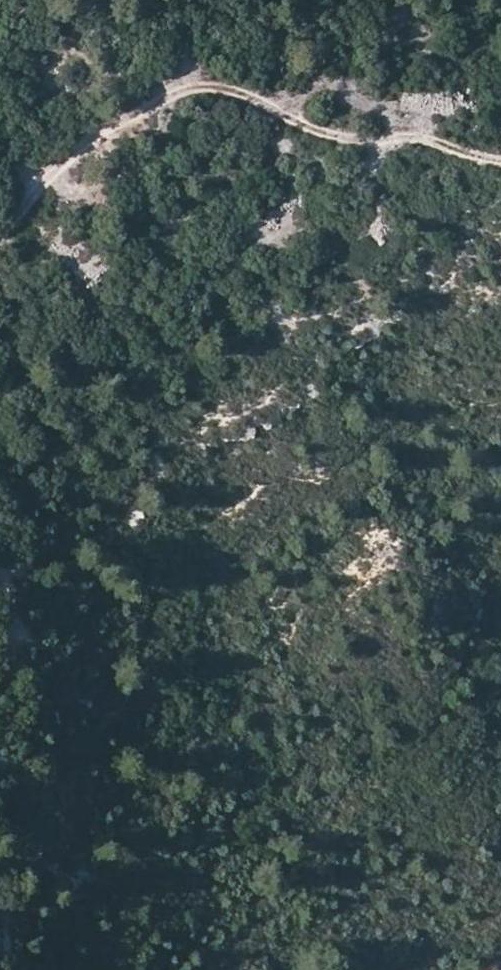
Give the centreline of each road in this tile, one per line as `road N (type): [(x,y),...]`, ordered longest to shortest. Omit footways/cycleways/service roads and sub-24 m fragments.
road 1 (track): [(0,234),(85,133),(191,87),(226,85),(318,130),(365,139),(416,131),(500,158)]

